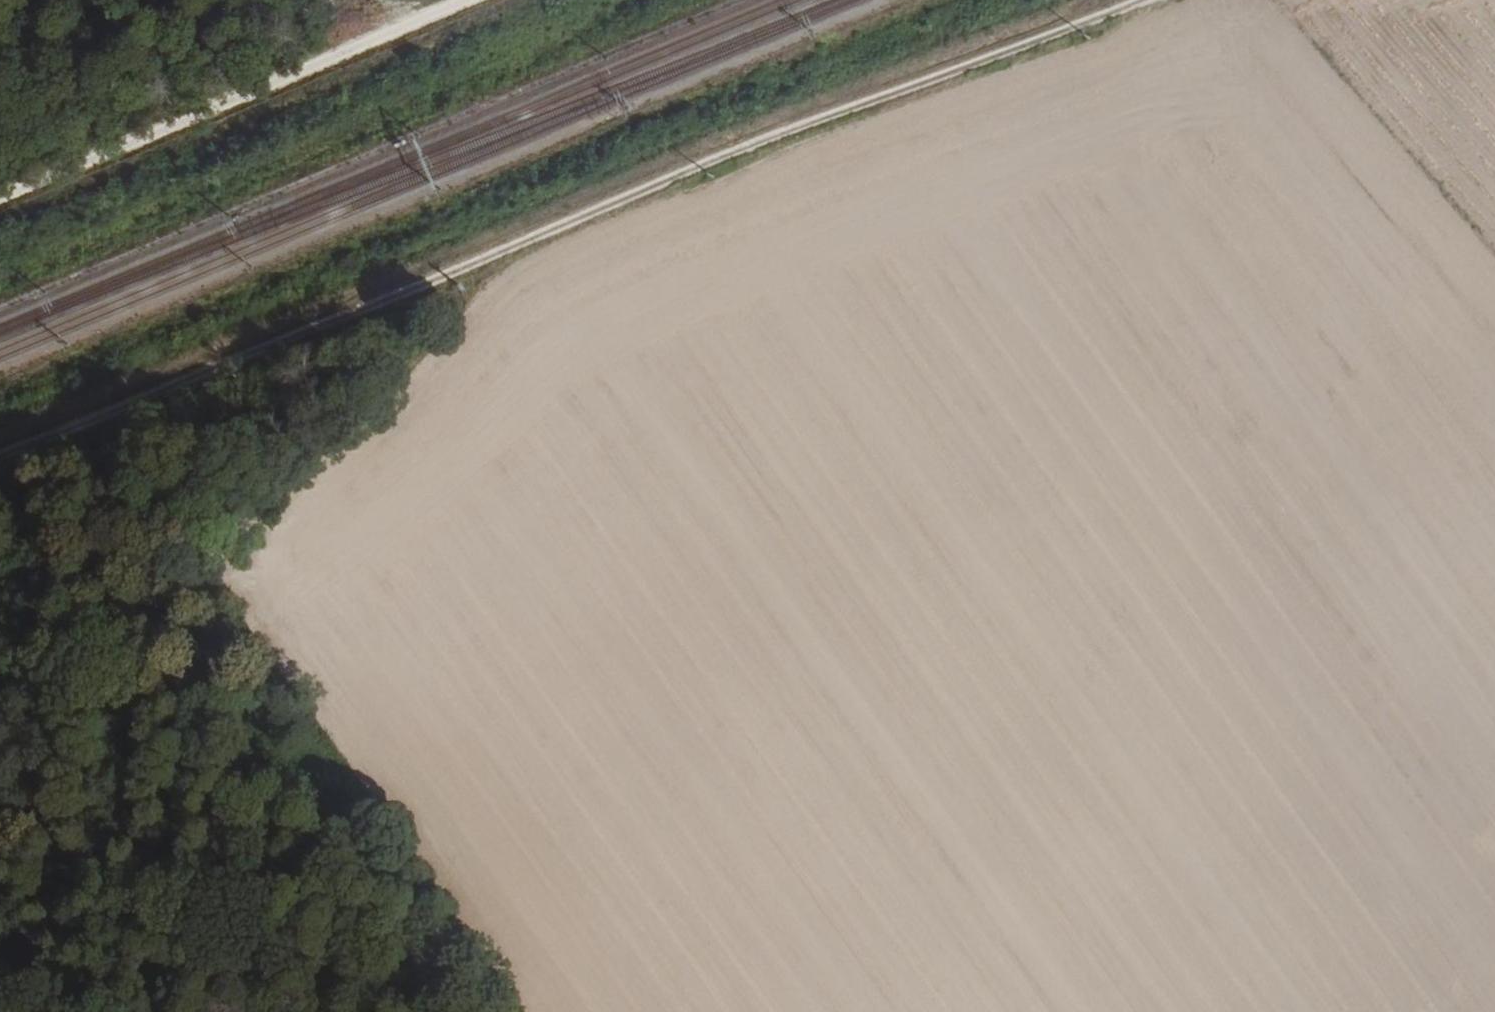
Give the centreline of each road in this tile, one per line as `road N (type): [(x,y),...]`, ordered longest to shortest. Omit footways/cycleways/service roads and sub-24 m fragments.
road 1 (track): [(0,456),(750,144),(1133,0)]
road 2 (track): [(0,201),(485,0)]

